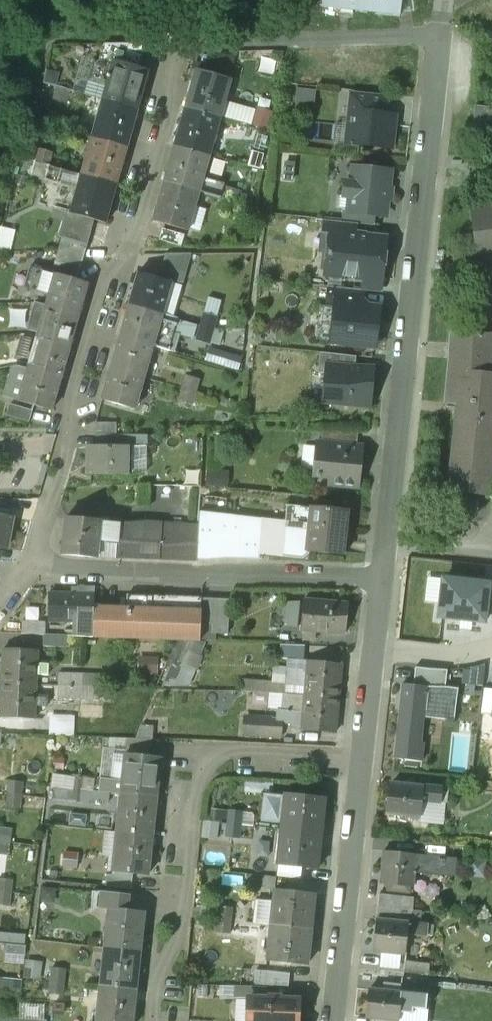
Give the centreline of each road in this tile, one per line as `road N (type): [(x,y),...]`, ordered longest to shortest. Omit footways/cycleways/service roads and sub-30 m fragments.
road 1 (residential): [(439,39),(171,48),(178,89),(141,220),(105,280),(67,401),(74,433),(38,572)]
road 2 (residential): [(384,585),(439,39)]
road 3 (residential): [(153,1020),(159,973),(177,949),(198,785),(210,760),(220,751),(361,758)]
road 4 (residential): [(38,572),(384,585)]
road 5 (residential): [(333,1020),(361,758)]

